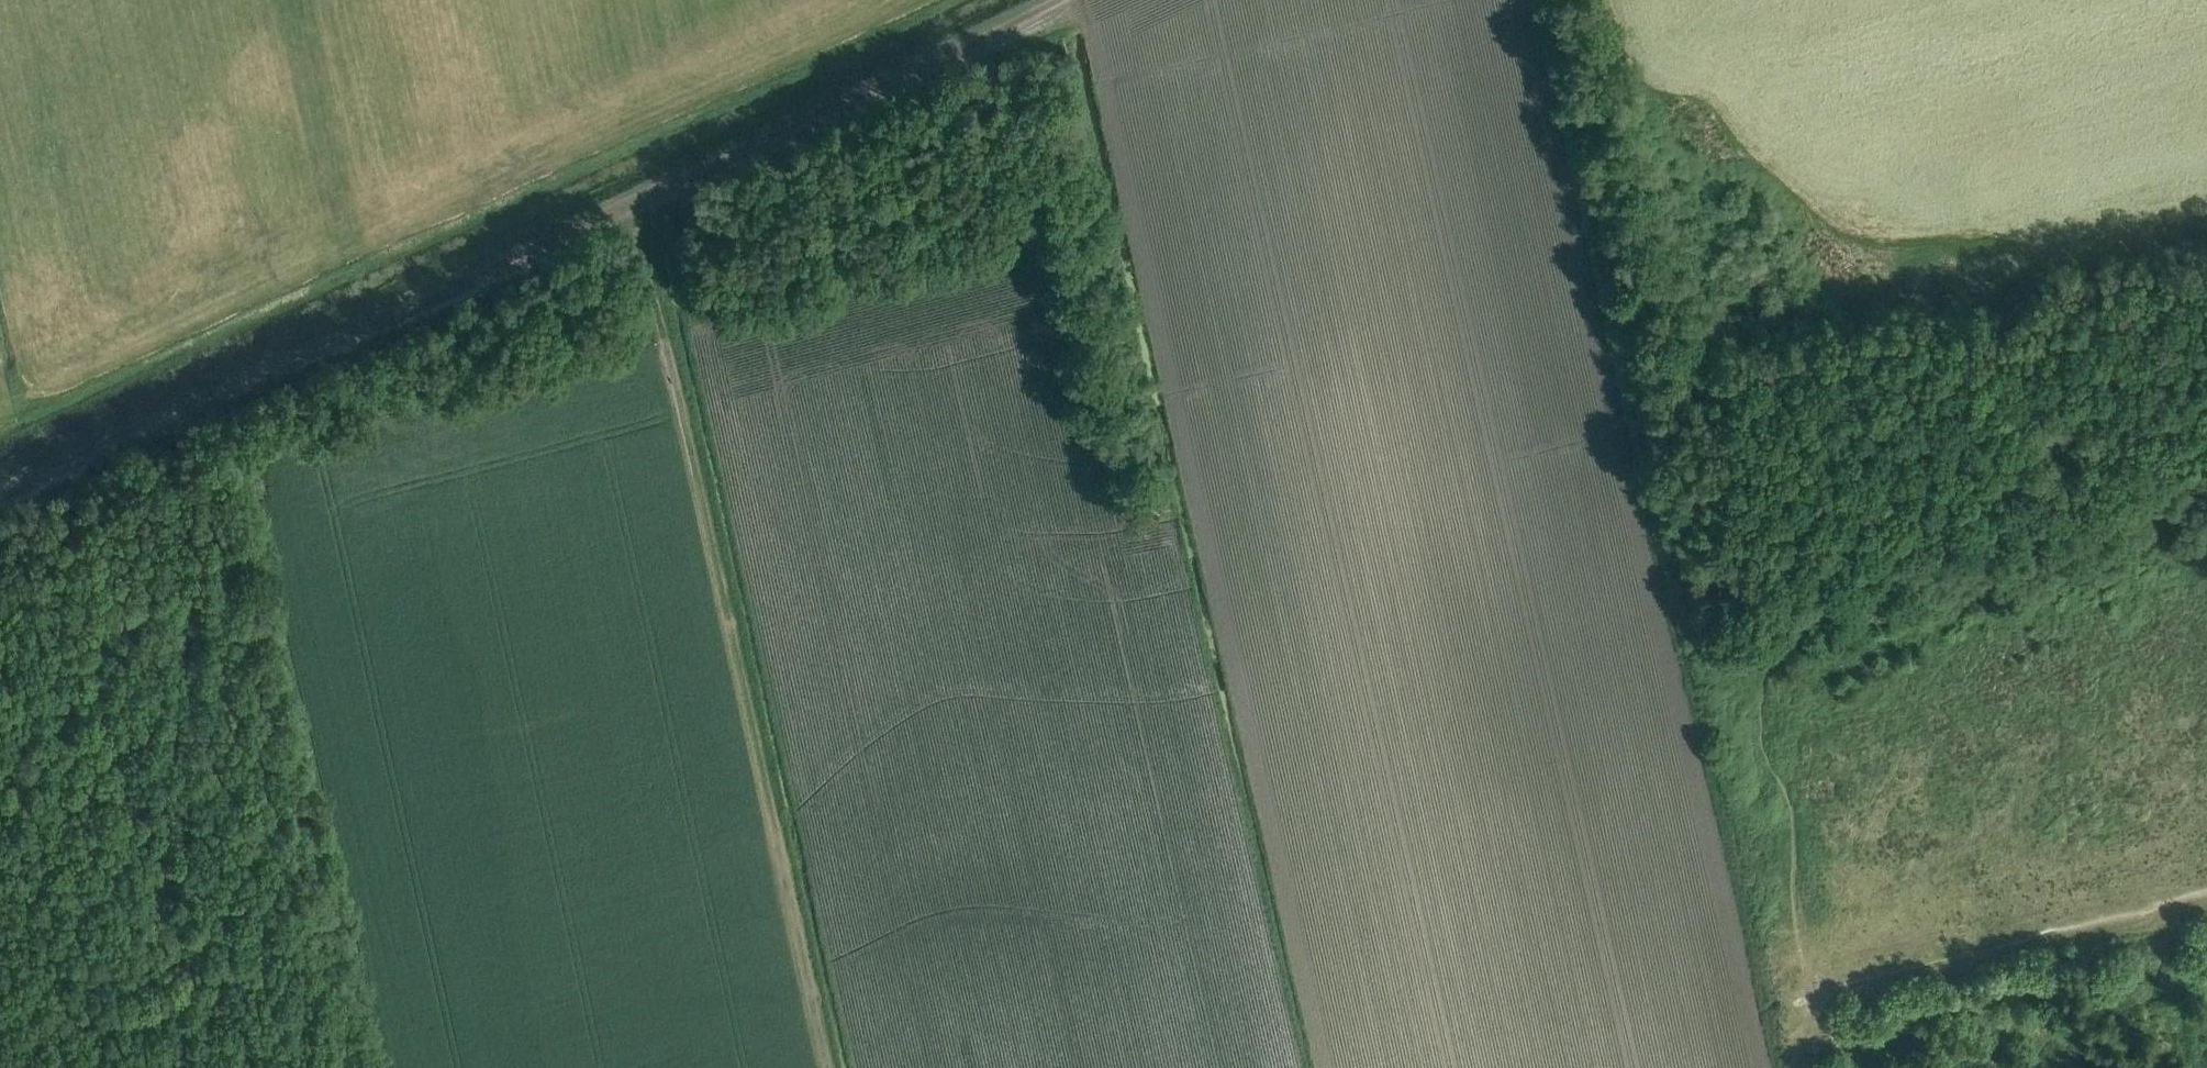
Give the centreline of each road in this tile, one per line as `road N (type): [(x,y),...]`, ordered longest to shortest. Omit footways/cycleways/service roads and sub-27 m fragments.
road 1 (track): [(0,485),(1054,0)]
road 2 (track): [(2206,896),(1831,991)]

